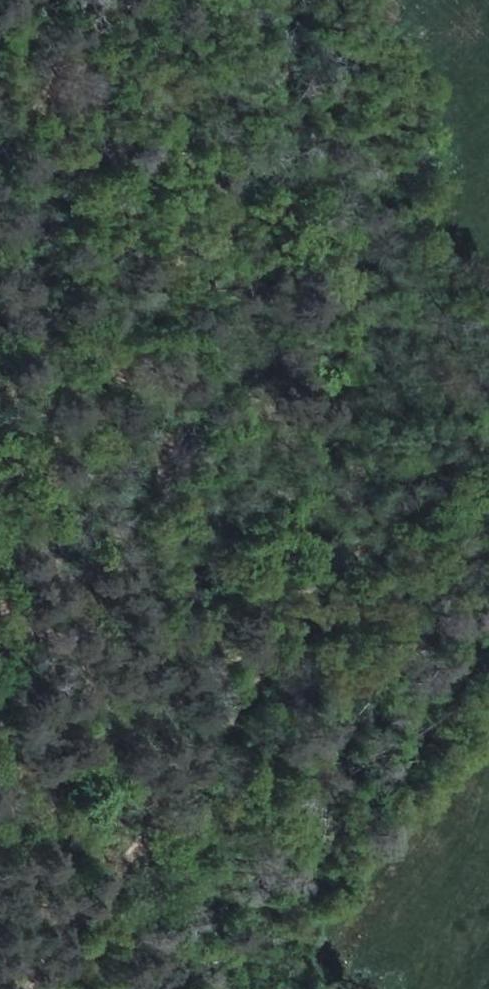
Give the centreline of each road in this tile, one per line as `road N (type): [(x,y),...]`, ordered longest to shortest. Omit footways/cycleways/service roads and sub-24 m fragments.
road 1 (track): [(488,412),(459,428),(348,545),(189,763),(69,869),(0,961)]

